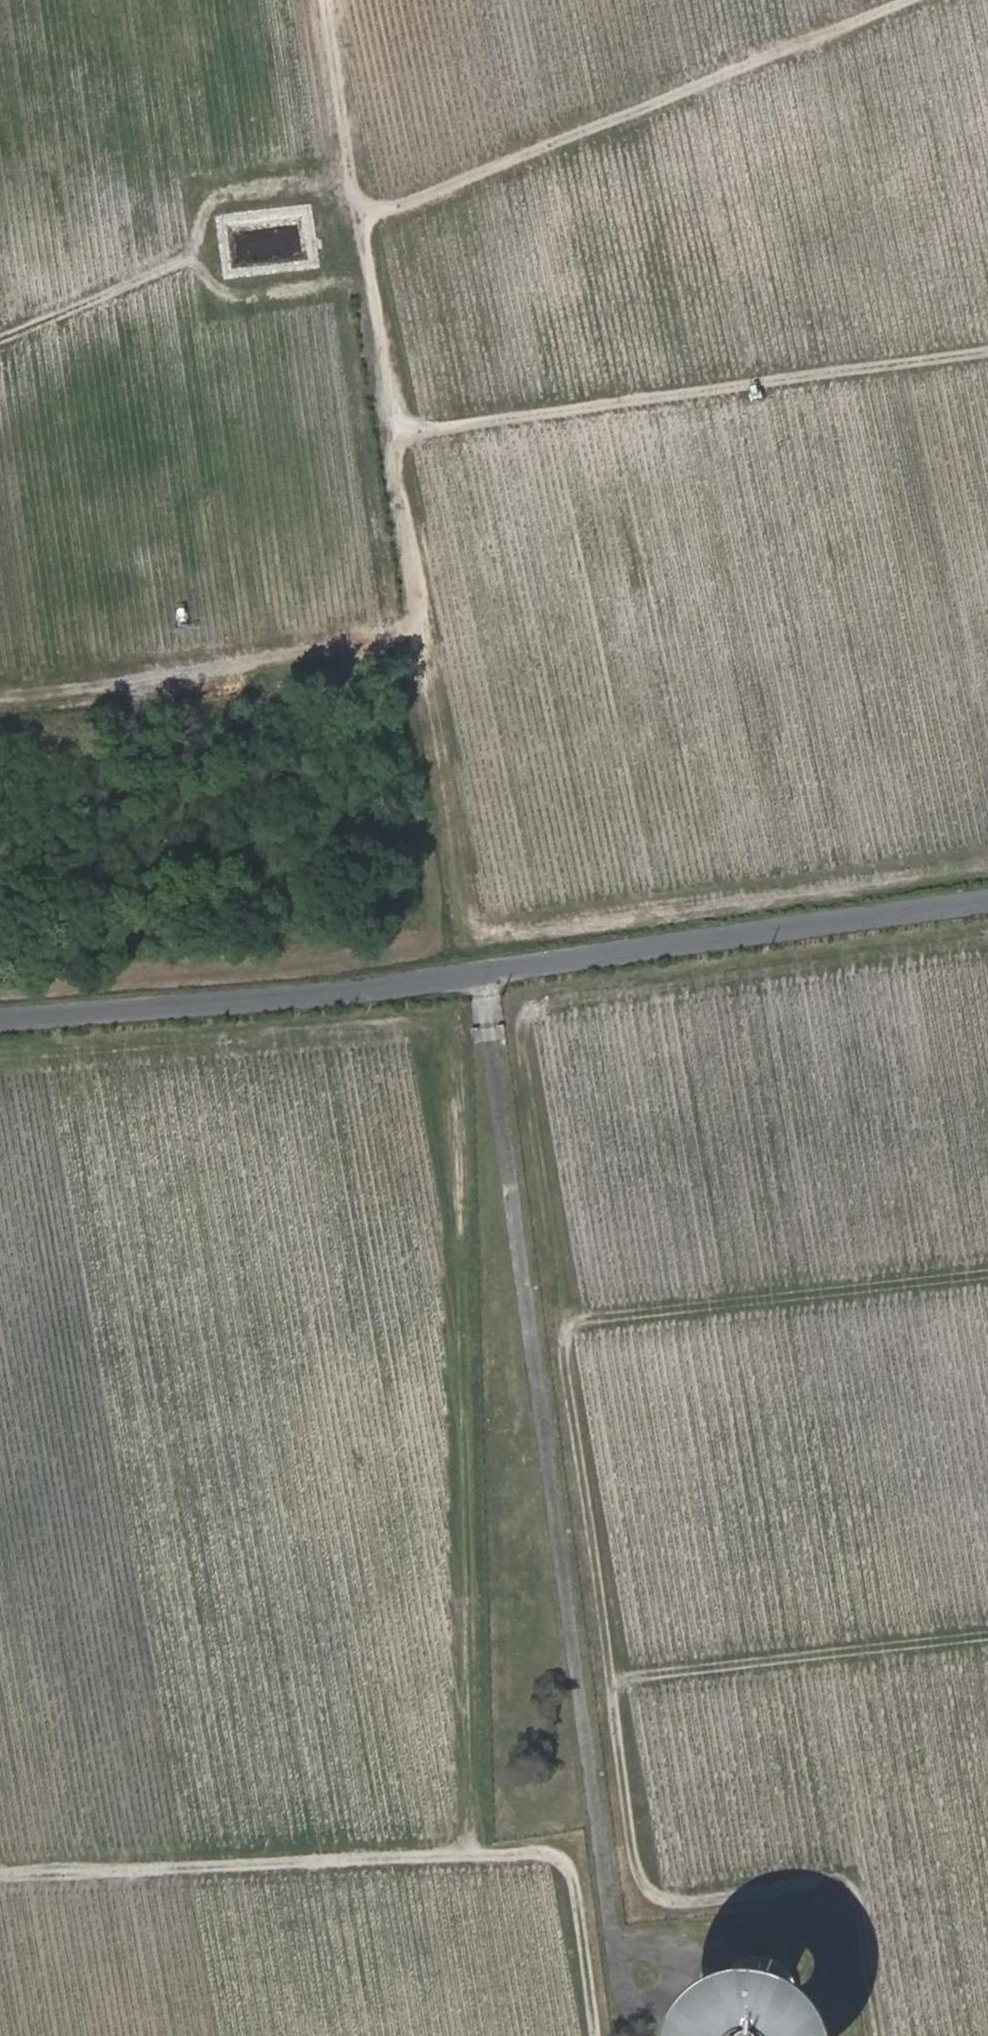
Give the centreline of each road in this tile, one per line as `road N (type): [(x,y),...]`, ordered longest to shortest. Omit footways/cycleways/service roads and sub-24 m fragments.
road 1 (track): [(873,2035),(846,1880),(677,1906),(643,1891),(521,1013),(987,944)]
road 2 (track): [(0,1048),(455,1018),(455,1302),(476,1855),(566,1856),(596,2035)]
road 3 (tertiary): [(0,1029),(301,1004),(987,901)]
road 4 (track): [(464,934),(319,0)]
road 5 (track): [(387,440),(987,353)]
road 6 (track): [(354,227),(909,0)]
road 7 (track): [(0,1880),(476,1855)]
road 8 (track): [(455,1302),(0,1383)]
road 9 (track): [(561,1324),(987,1274)]
road 10 (track): [(610,1680),(987,1635)]

